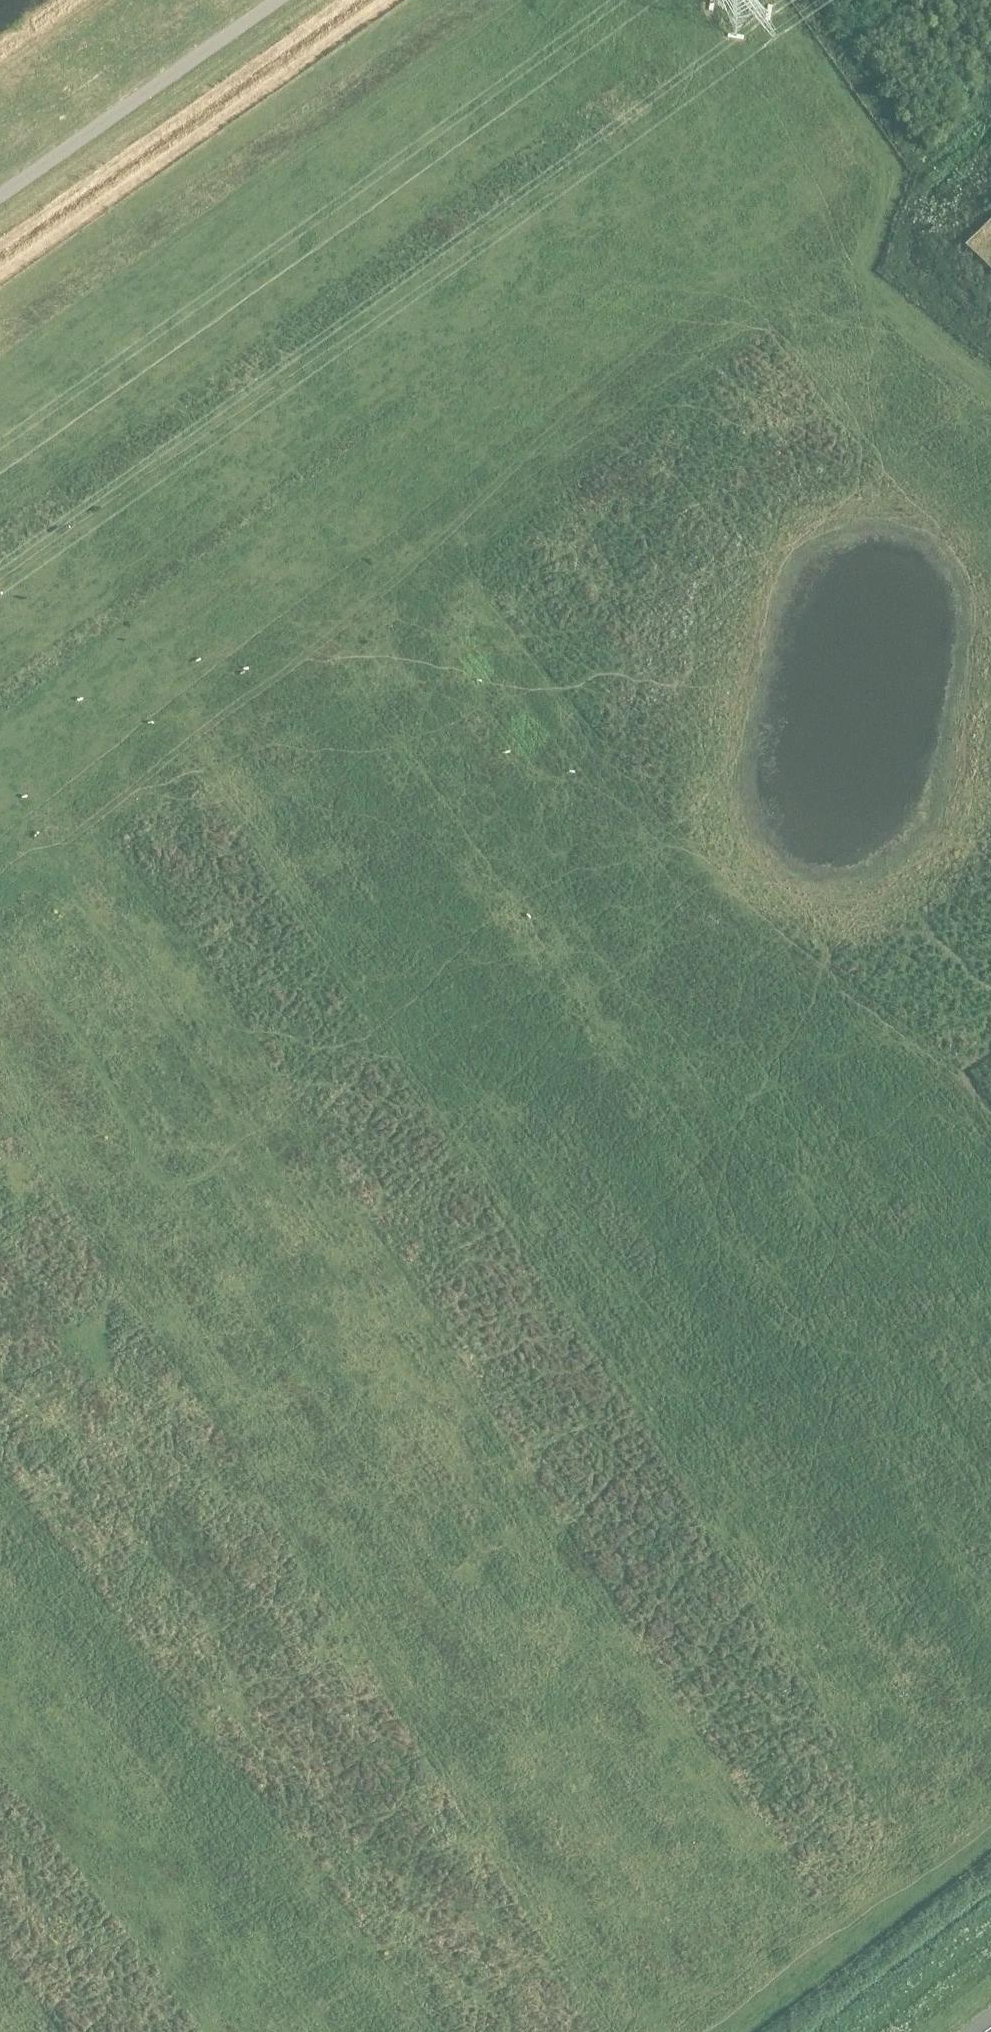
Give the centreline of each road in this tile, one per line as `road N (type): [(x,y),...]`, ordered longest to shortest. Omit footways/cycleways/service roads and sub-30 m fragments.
road 1 (tertiary): [(0,191),(264,0)]

